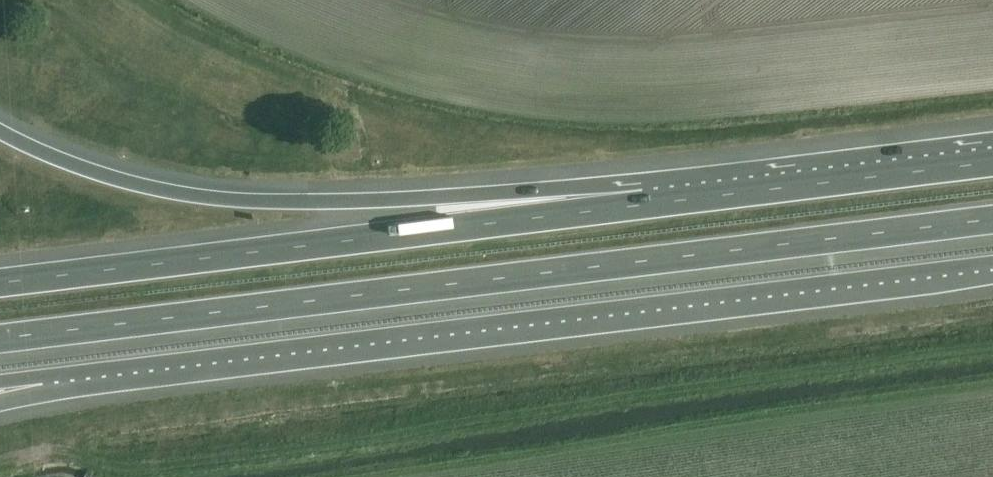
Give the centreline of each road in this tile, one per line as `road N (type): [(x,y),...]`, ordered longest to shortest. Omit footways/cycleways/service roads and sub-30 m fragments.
road 1 (motorway): [(0,339),(992,220)]
road 2 (motorway): [(44,374),(992,262)]
road 3 (motorway): [(643,205),(203,197),(69,163),(0,131)]
road 4 (motorway): [(643,205),(0,283)]
road 5 (motorway): [(992,162),(643,205)]

